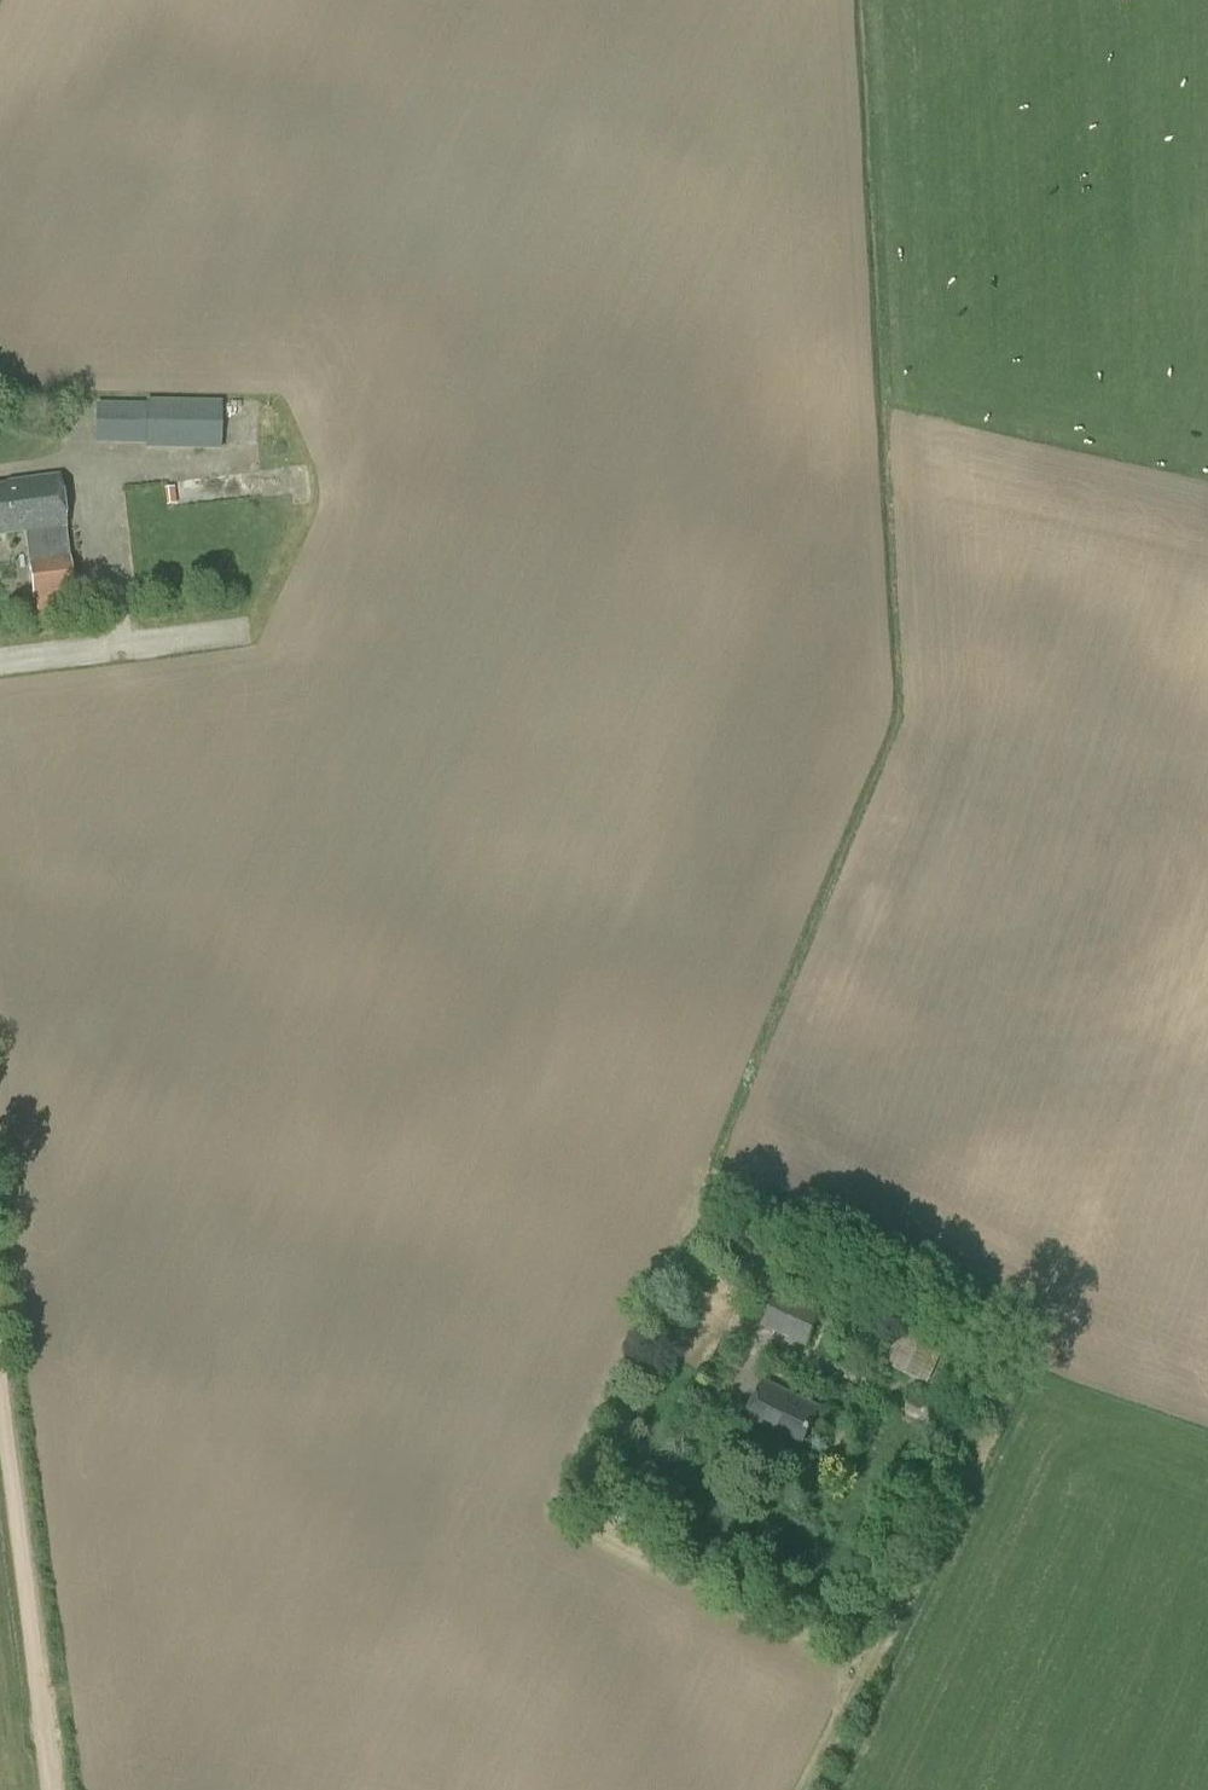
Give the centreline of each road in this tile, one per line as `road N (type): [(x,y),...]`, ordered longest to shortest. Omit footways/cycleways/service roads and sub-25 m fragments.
road 1 (unclassified): [(51,1789),(0,1418)]

